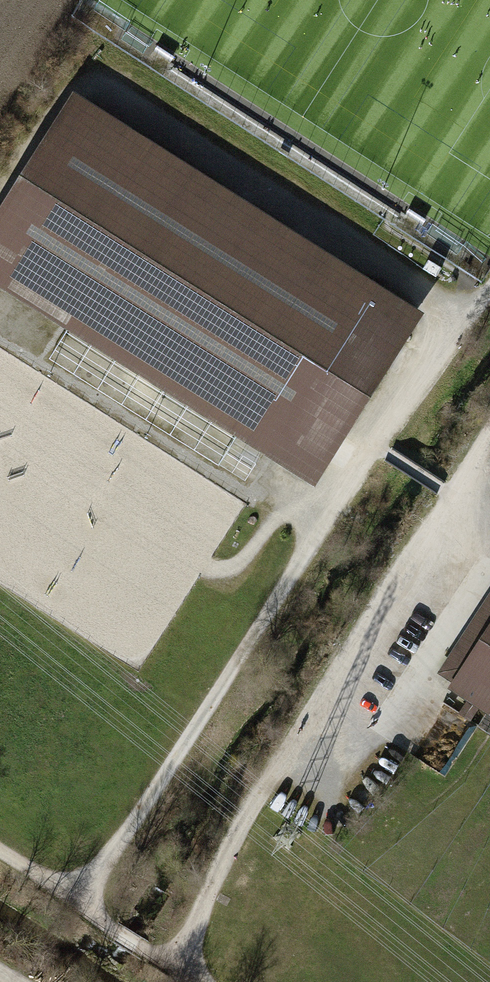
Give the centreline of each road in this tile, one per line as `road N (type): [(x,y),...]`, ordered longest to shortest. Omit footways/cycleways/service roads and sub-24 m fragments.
road 1 (track): [(489,291),(378,447),(81,900)]
road 2 (track): [(489,440),(254,805),(179,970)]
road 3 (track): [(0,190),(72,76),(466,324)]
road 4 (track): [(330,521),(0,313)]
road 5 (track): [(378,447),(489,520)]
road 6 (track): [(179,970),(110,929),(81,900)]
road 7 (track): [(290,496),(236,567),(206,567)]

